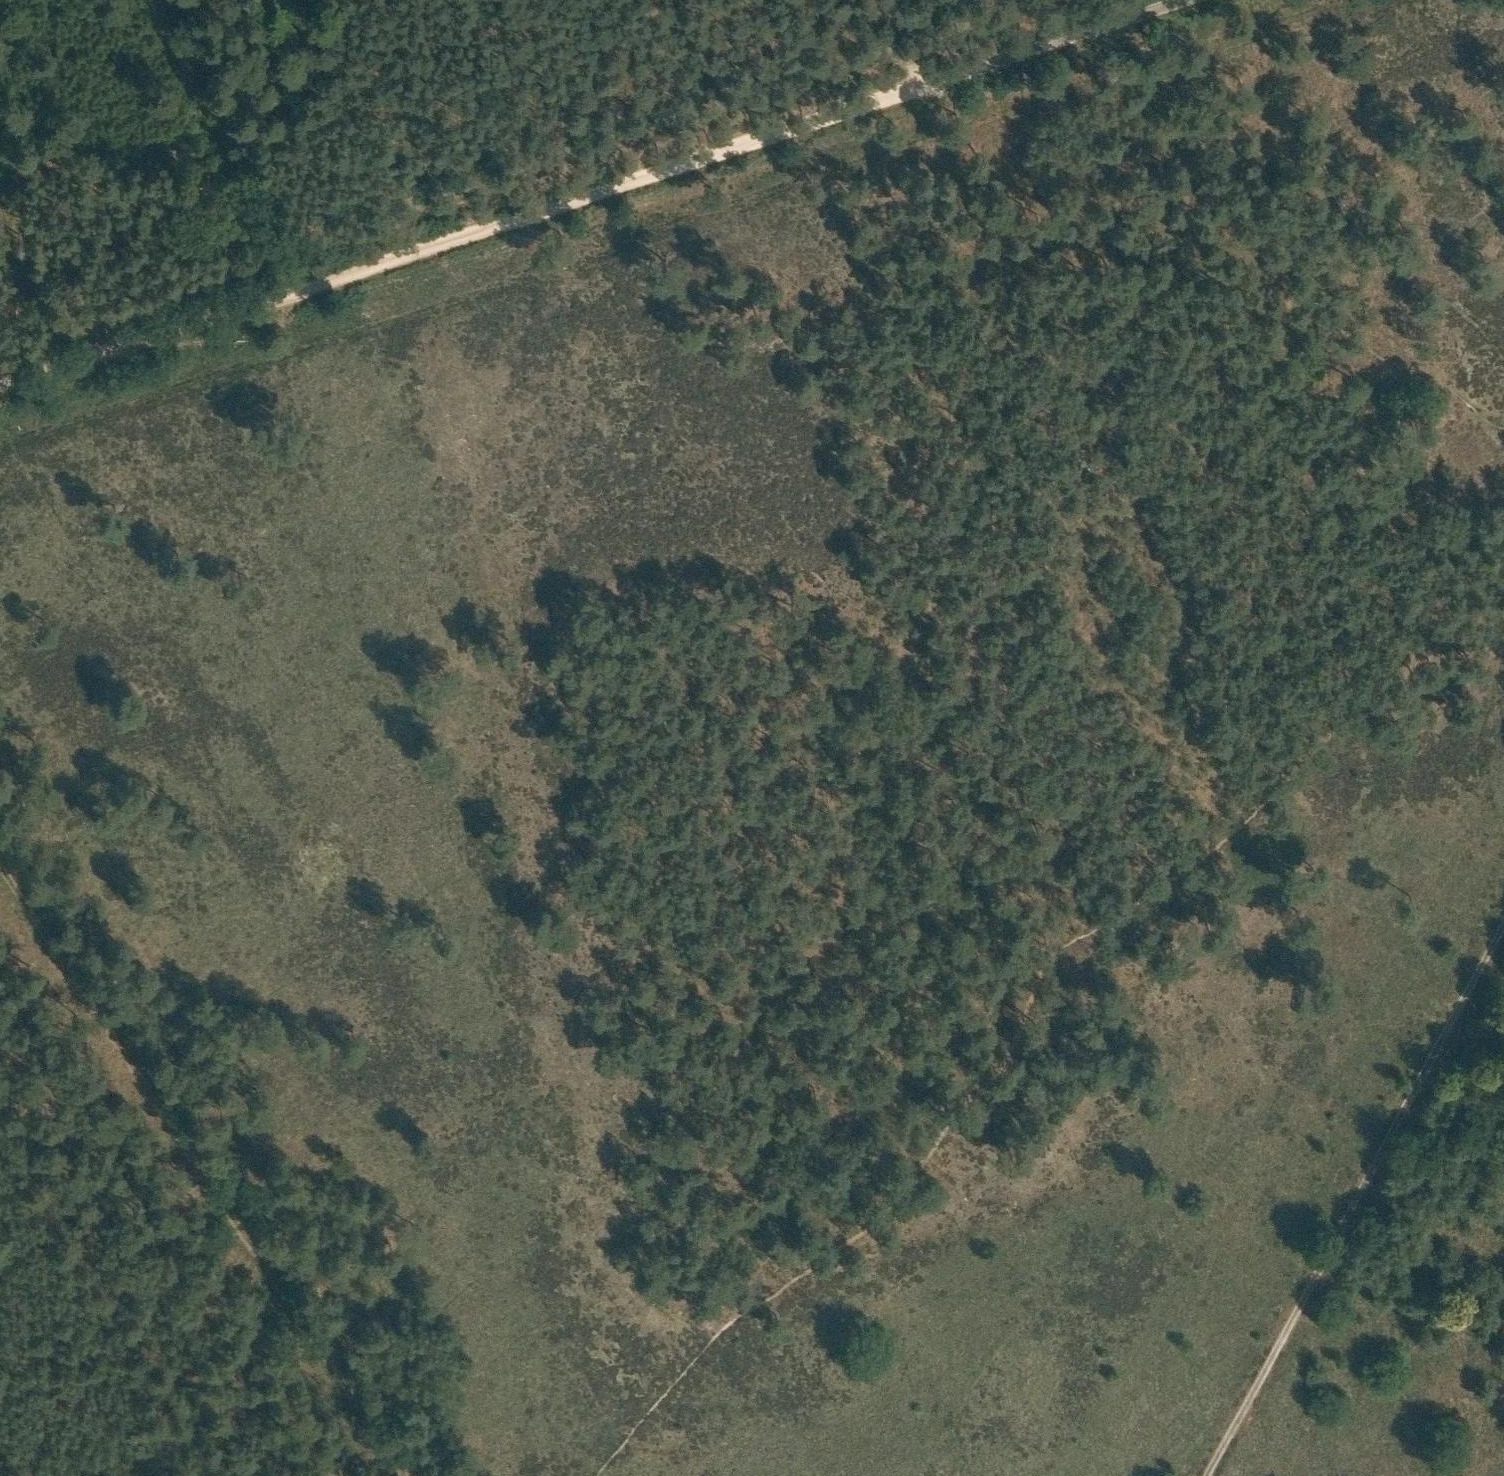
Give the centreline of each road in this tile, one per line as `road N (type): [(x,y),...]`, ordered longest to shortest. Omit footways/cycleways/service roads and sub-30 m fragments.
road 1 (track): [(0,382),(1011,57)]
road 2 (track): [(148,0),(281,289)]
road 3 (unclassified): [(1011,57),(1173,0)]

